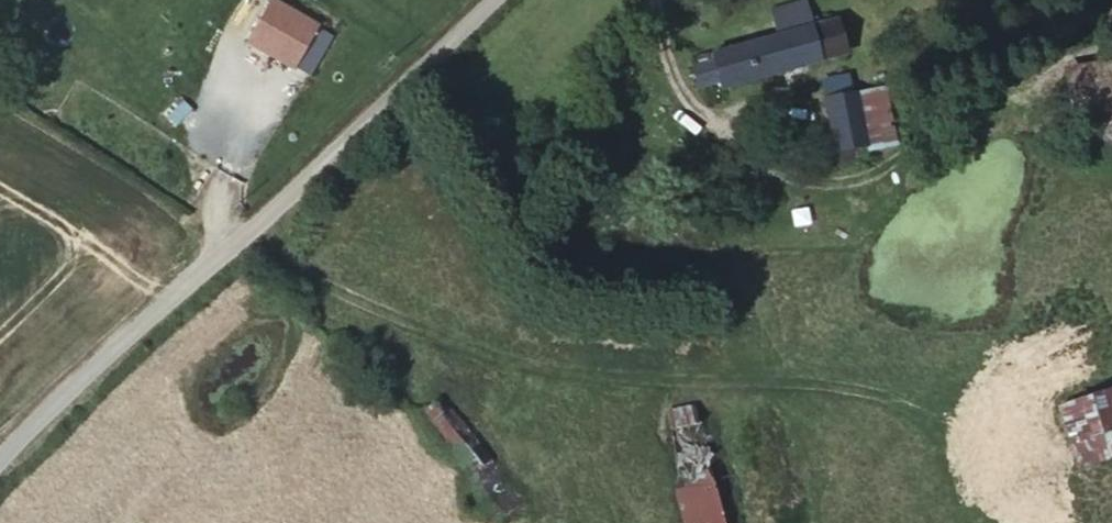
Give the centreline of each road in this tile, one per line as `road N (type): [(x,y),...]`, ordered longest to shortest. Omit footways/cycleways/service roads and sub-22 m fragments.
road 1 (unclassified): [(473,0),(0,464)]

